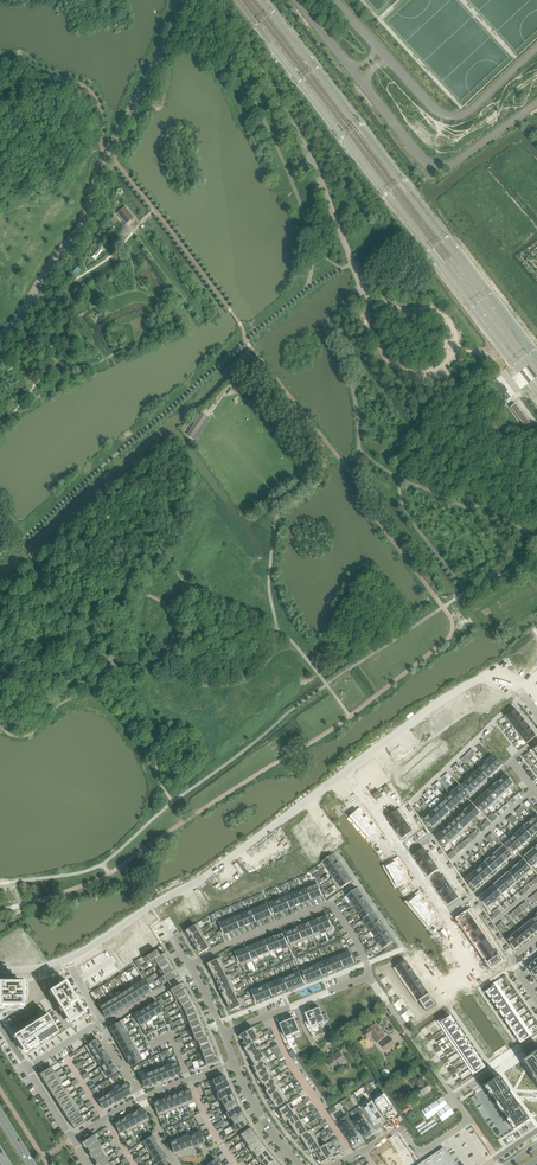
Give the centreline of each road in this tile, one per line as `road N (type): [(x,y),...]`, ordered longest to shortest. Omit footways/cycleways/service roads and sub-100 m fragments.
road 1 (residential): [(335,1164),(399,1127),(418,1153),(471,1120),(454,1096),(489,1073)]
road 2 (residential): [(190,966),(331,904),(358,942),(366,976)]
road 3 (residential): [(404,855),(446,914),(536,840)]
road 4 (residential): [(72,1139),(143,1098),(234,1064)]
road 5 (residential): [(536,740),(404,855)]
road 6 (residential): [(28,1067),(100,1022),(68,959)]
road 7 (residential): [(224,1034),(366,976)]
road 8 (residential): [(234,1064),(261,1117),(301,1164)]

